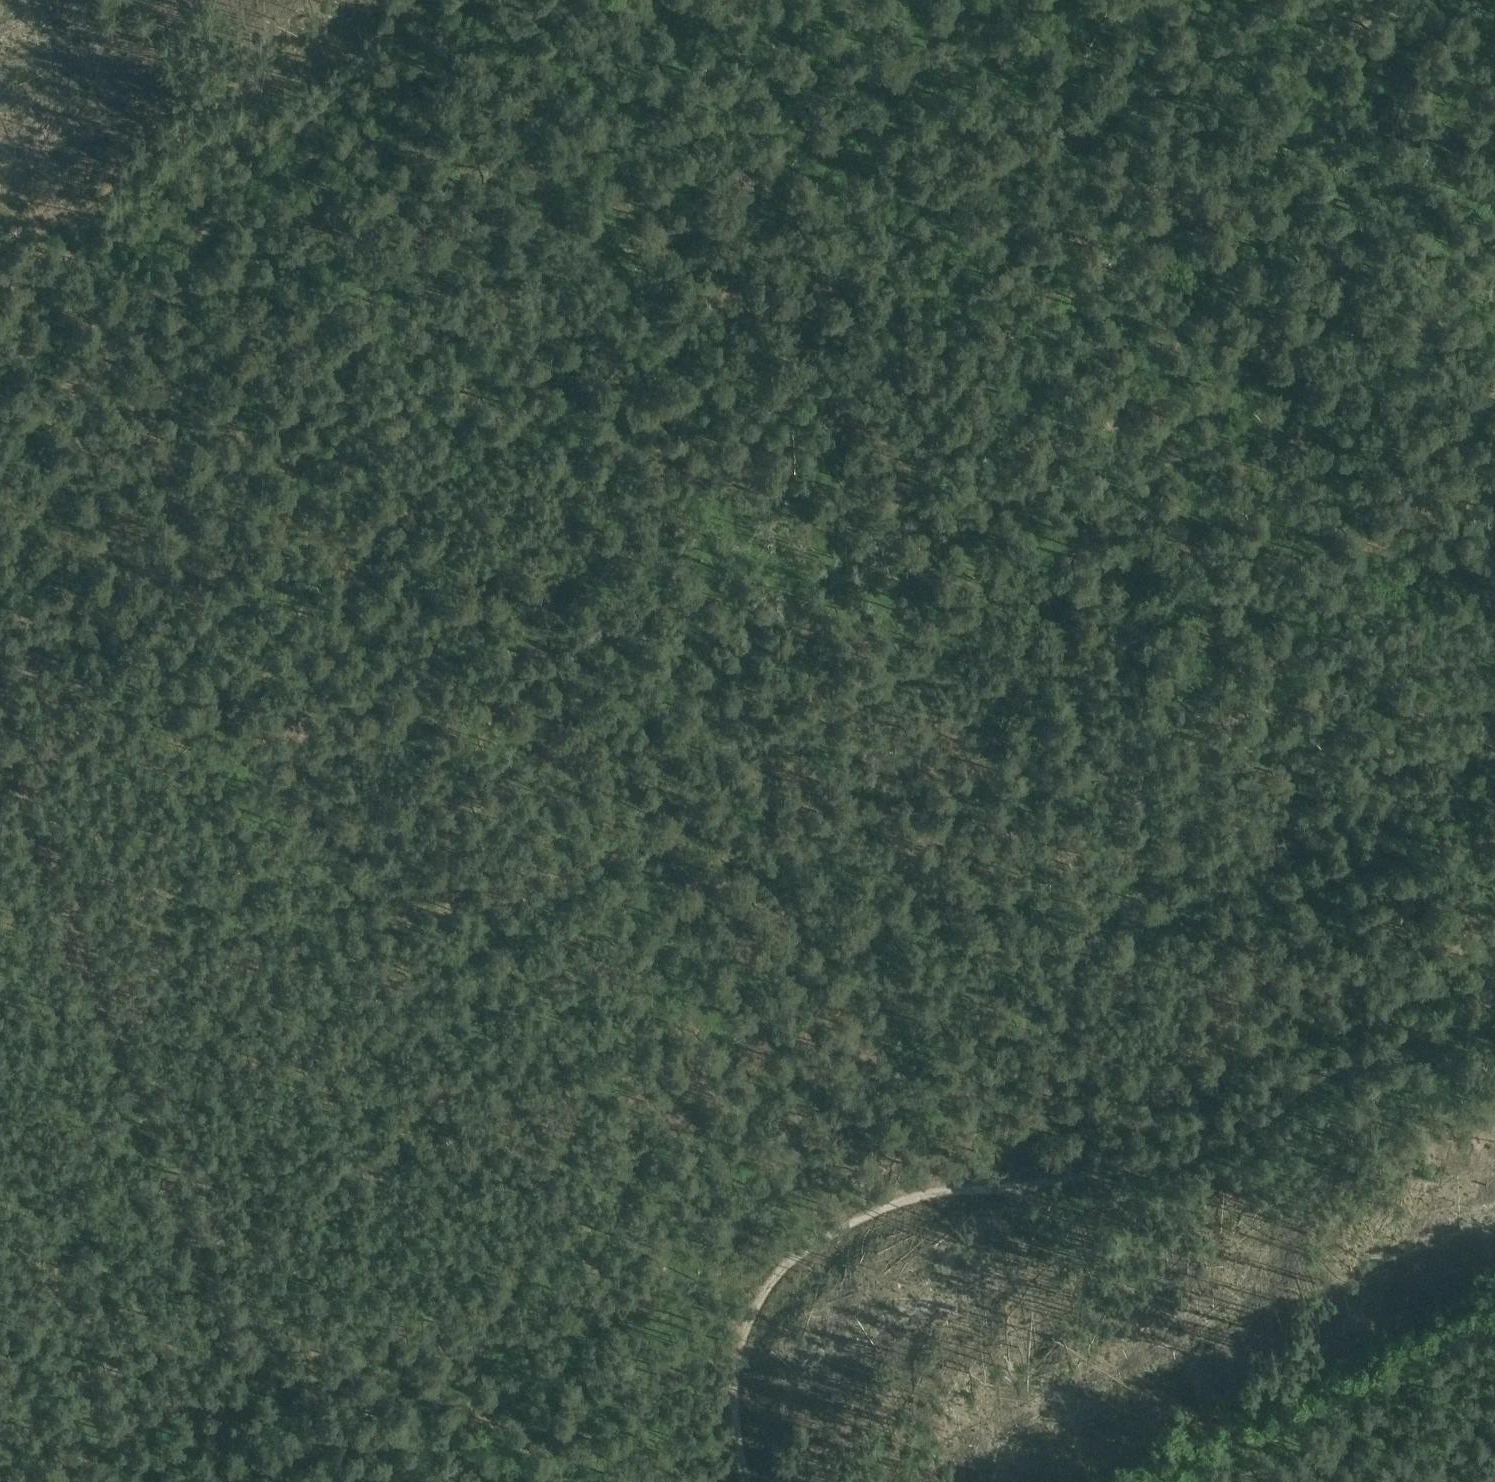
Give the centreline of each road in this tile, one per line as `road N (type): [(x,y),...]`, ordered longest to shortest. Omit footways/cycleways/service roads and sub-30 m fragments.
road 1 (track): [(741,1481),(732,1452),(731,1360),(774,1279),(820,1240),(928,1195),(1050,1183),(1188,1155),(1250,1126),(1339,1065),(1494,998)]

